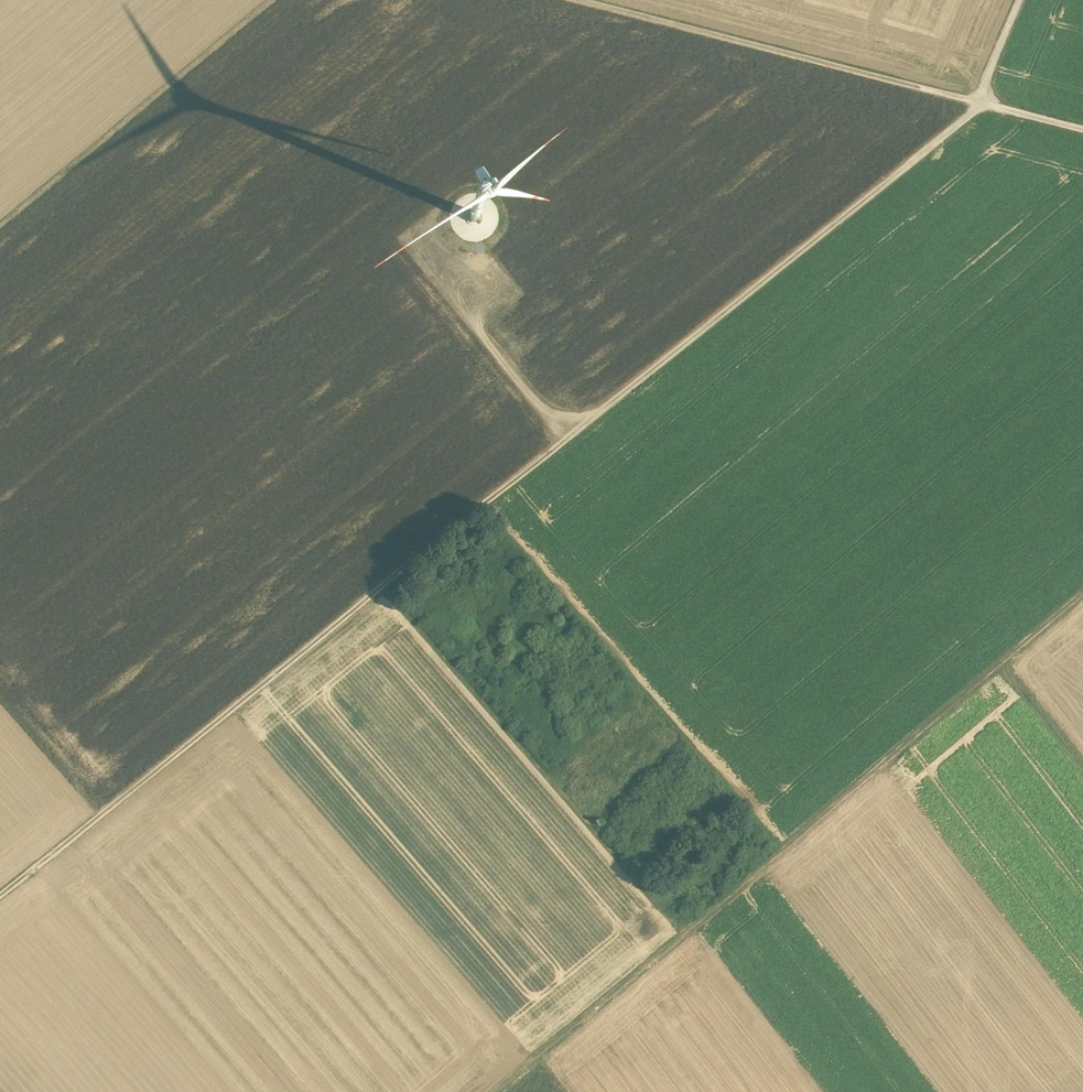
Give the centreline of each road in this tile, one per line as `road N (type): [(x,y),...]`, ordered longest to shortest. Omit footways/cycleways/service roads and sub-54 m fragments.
road 1 (track): [(0,911),(989,113)]
road 2 (track): [(496,1091),(1082,593)]
road 3 (track): [(1082,137),(552,0)]
road 4 (track): [(684,936),(388,598)]
road 5 (track): [(0,227),(275,0)]
road 6 (track): [(577,445),(484,330)]
road 7 (track): [(1082,764),(1002,662)]

